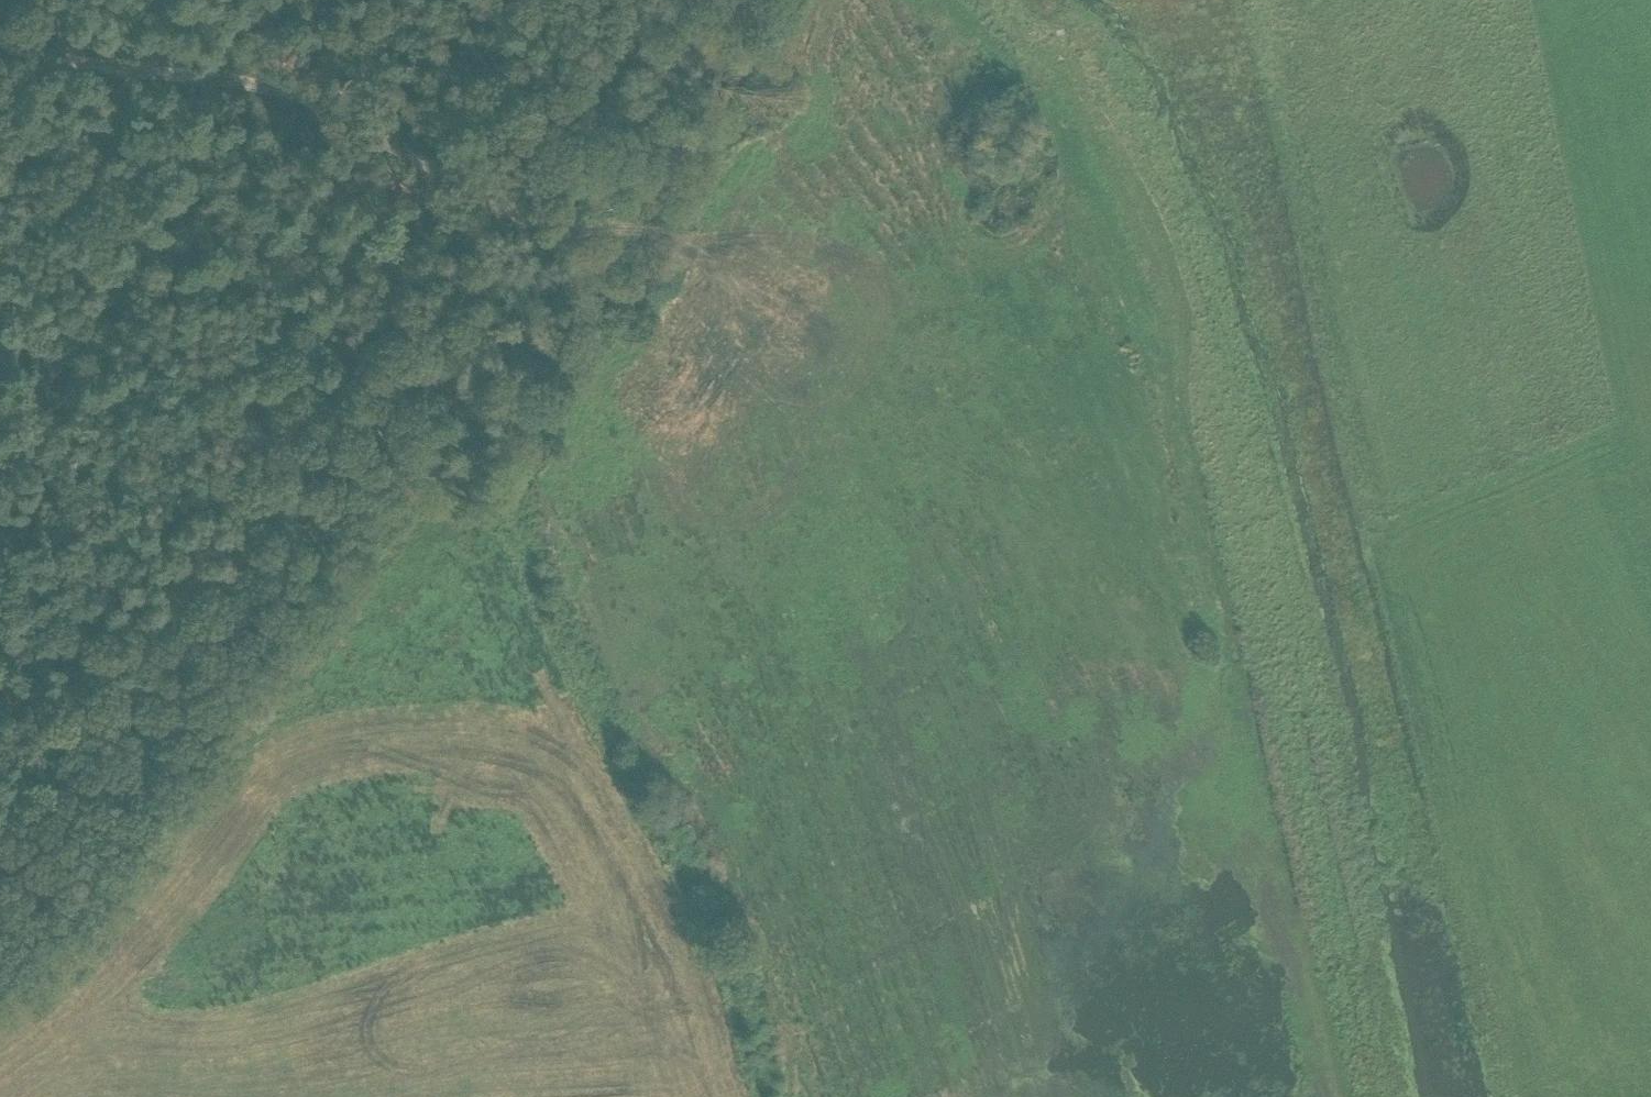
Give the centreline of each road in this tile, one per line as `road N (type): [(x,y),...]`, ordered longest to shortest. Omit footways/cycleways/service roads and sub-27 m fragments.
road 1 (track): [(0,48),(115,73),(242,71),(350,116),(562,225),(655,236)]

